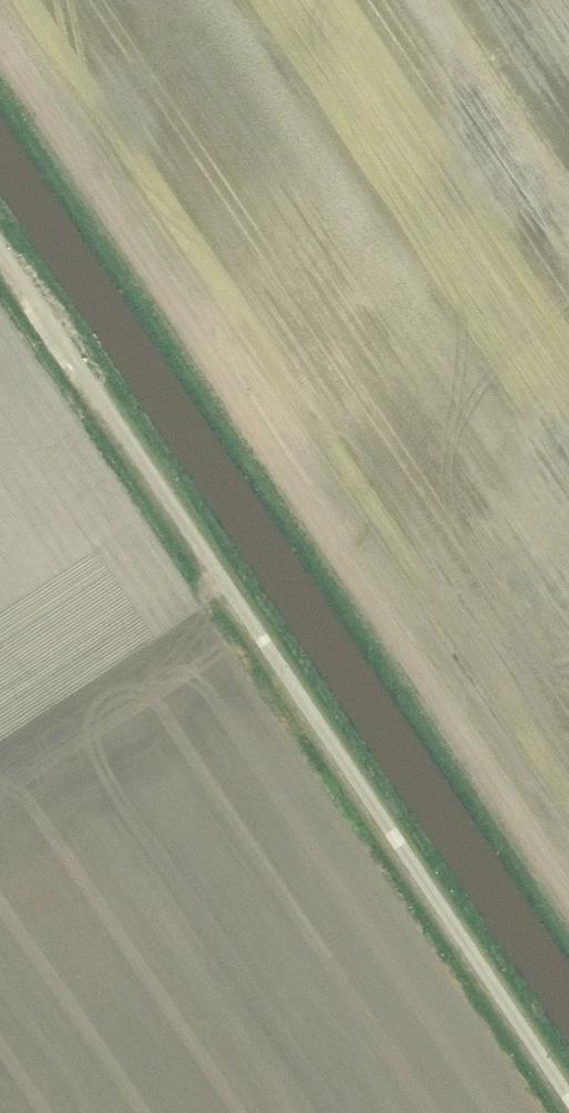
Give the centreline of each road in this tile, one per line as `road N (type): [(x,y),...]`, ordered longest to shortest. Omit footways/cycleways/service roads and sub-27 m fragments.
road 1 (unclassified): [(568,1098),(0,250)]

